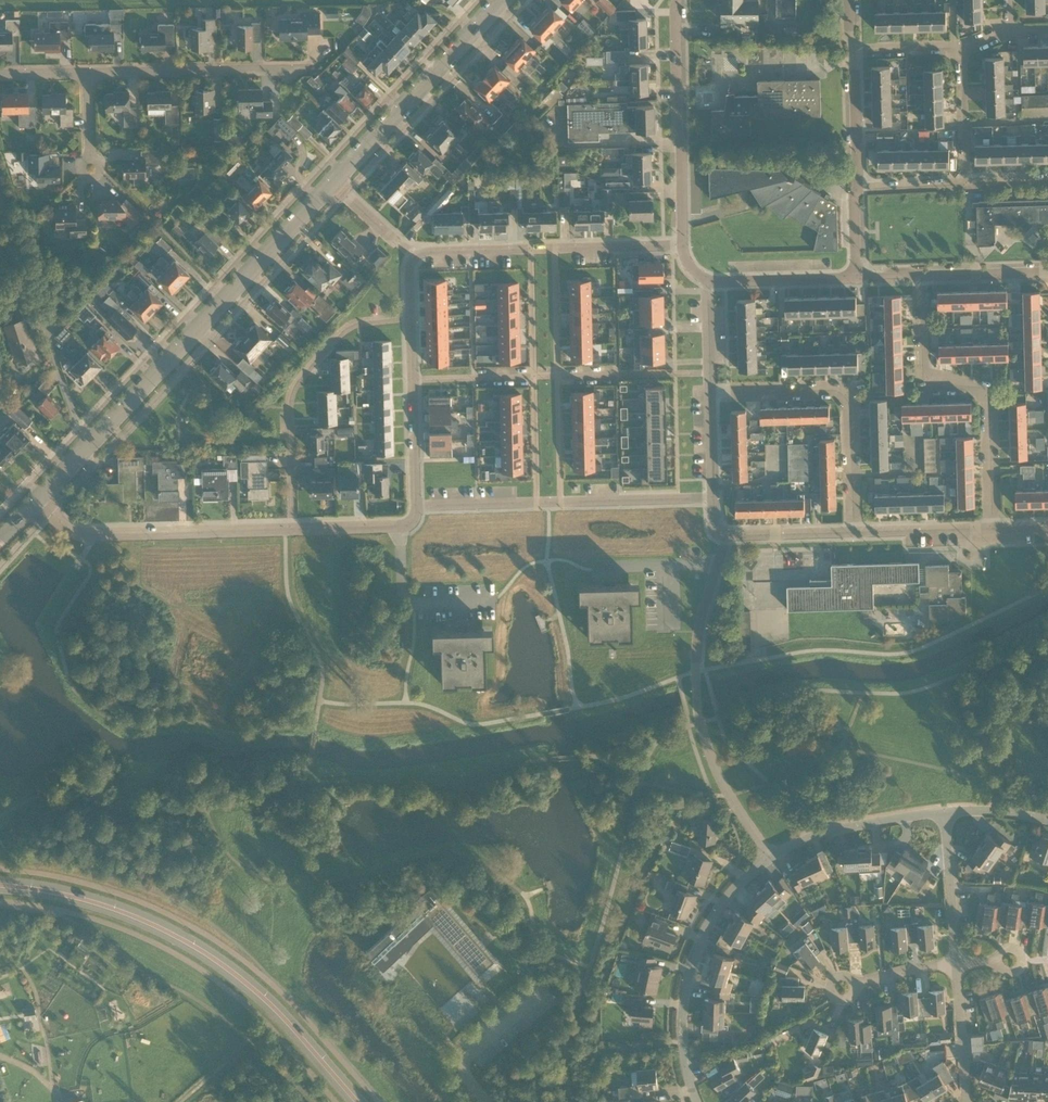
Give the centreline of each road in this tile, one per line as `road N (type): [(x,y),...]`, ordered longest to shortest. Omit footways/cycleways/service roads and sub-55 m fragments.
road 1 (tertiary): [(357,1101),(271,1005),(190,943),(86,899),(0,885)]
road 2 (tertiary): [(87,449),(334,183)]
road 3 (residential): [(996,531),(993,401),(979,391),(927,389),(922,275)]
road 4 (unclassified): [(773,857),(730,796),(698,714),(701,630),(719,566)]
road 5 (residential): [(413,385),(711,373)]
road 6 (residential): [(417,509),(713,499)]
road 7 (residential): [(87,449),(0,179)]
road 8 (residential): [(293,527),(290,400),(297,385),(347,328),(410,319)]
road 9 (unclassified): [(773,857),(714,909),(690,965),(683,1041),(699,1101)]
road 10 (residential): [(855,535),(851,406),(838,394),(712,395)]
road 11 (residential): [(412,256),(681,245)]
road 12 (residential): [(38,499),(78,534),(293,527)]
road 13 (tertiary): [(334,183),(502,0)]
road 14 (unclassified): [(681,245),(680,0)]
road 15 (residential): [(299,69),(88,74)]
road 16 (unclassified): [(951,815),(847,826),(773,857)]
road 17 (residential): [(401,526),(404,598),(422,609),(493,606)]
road 18 (residential): [(957,965),(951,815)]
road 19 (unclassified): [(708,281),(857,278)]
road 20 (residential): [(996,531),(855,535)]
road 21 (residential): [(858,188),(854,49)]
road 22 (residential): [(966,1101),(957,965)]
road 23 (residential): [(855,535),(724,538)]
road 24 (residential): [(967,184),(963,55)]
road 25 (unclassified): [(922,275),(1047,270)]
road 26 (residential): [(595,571),(719,566)]
road 27 (residential): [(417,509),(413,385)]

